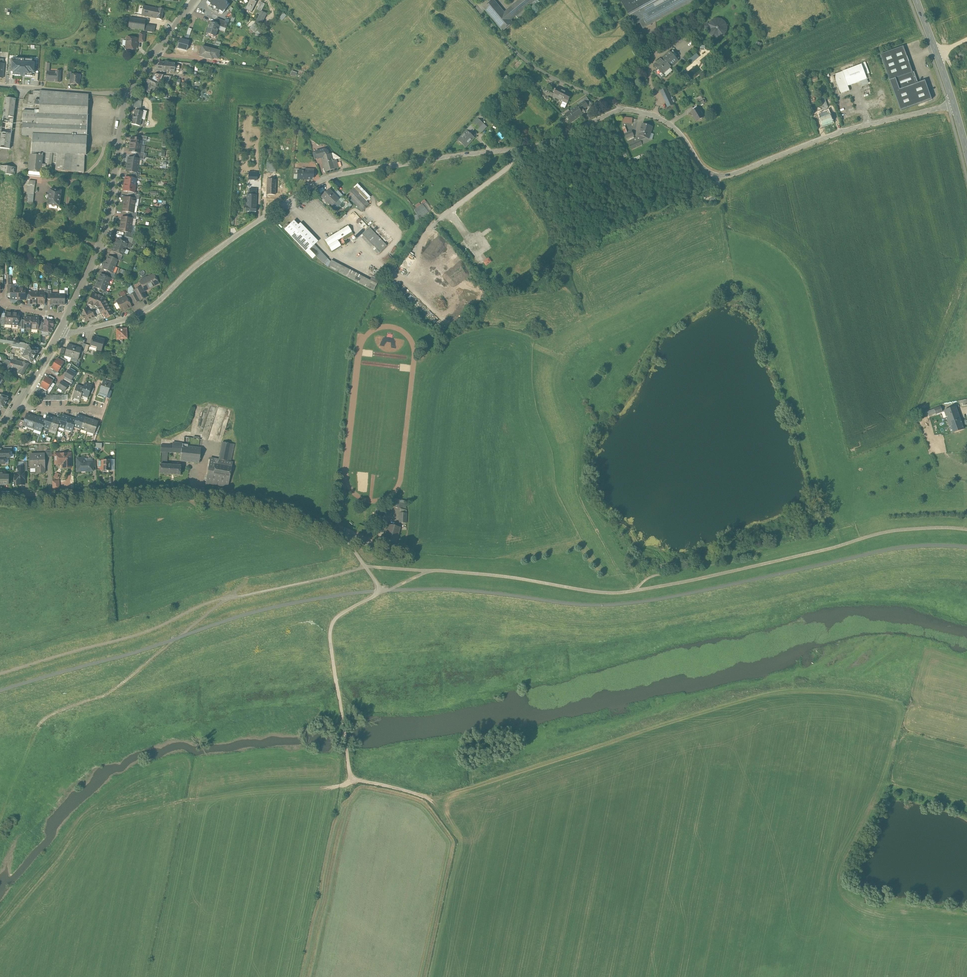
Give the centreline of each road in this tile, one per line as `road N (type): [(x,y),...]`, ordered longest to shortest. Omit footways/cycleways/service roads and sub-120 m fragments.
road 1 (track): [(0,674),(135,635),(230,595),(365,567),(621,593),(884,532),(966,530)]
road 2 (residential): [(626,109),(535,146),(329,177),(239,234),(142,313),(60,332)]
road 3 (residential): [(0,496),(228,493),(374,546)]
road 4 (track): [(0,821),(43,721),(114,690),(243,585),(248,572)]
road 5 (residential): [(954,104),(717,177),(673,126),(626,109)]
road 6 (track): [(382,591),(339,616),(330,634),(349,771),(436,806)]
road 7 (residential): [(128,94),(104,234),(68,317)]
road 8 (residential): [(470,0),(527,62),(626,109)]
road 9 (residential): [(0,85),(128,94)]

